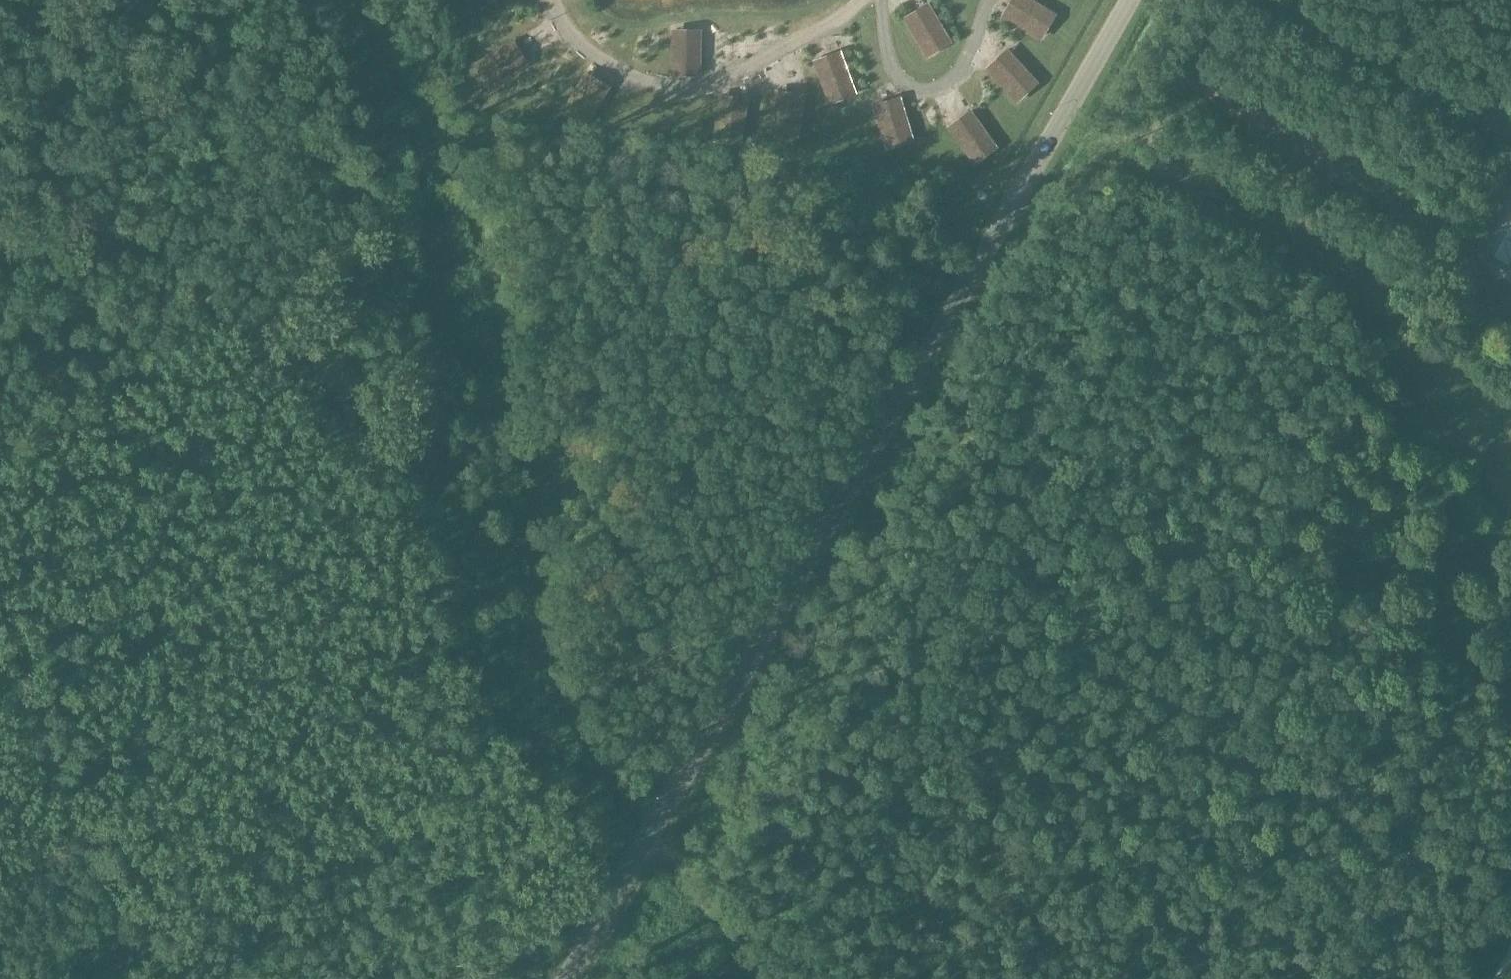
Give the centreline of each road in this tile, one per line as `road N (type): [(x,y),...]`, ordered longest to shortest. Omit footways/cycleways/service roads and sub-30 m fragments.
road 1 (unclassified): [(567,978),(1128,0)]
road 2 (track): [(754,978),(601,766),(569,698),(486,260),(452,166),(356,0)]
road 3 (unclassified): [(1510,130),(1288,0)]

